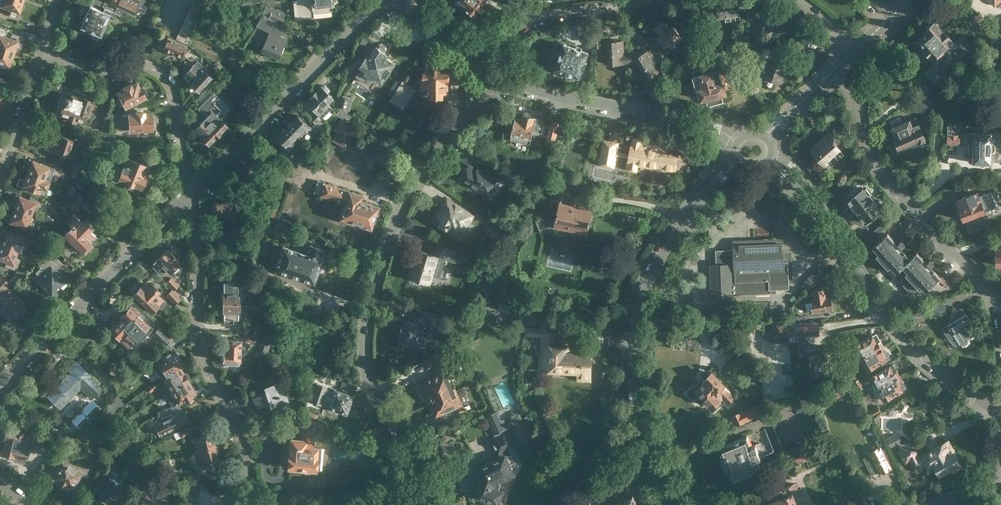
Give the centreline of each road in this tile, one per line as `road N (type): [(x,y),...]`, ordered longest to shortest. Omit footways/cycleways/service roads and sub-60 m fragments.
road 1 (residential): [(417,504),(413,450),(368,382),(363,311),(379,244),(416,173),(501,74)]
road 2 (tertiary): [(680,504),(638,393),(639,313),(671,240),(737,162)]
road 3 (residential): [(772,155),(821,201),(894,324),(997,410)]
road 4 (residential): [(249,504),(238,428),(200,347),(192,192)]
road 5 (residential): [(1000,323),(989,286),(876,159),(846,60)]
road 6 (residential): [(192,192),(381,0)]
road 7 (residential): [(0,378),(192,192)]
road 8 (residential): [(192,192),(163,74),(137,63),(89,71),(43,49)]
road 9 (residential): [(737,142),(716,129),(545,91),(501,74)]
road 10 (residential): [(487,63),(534,21),(654,0)]
road 11 (residential): [(0,177),(43,49)]

